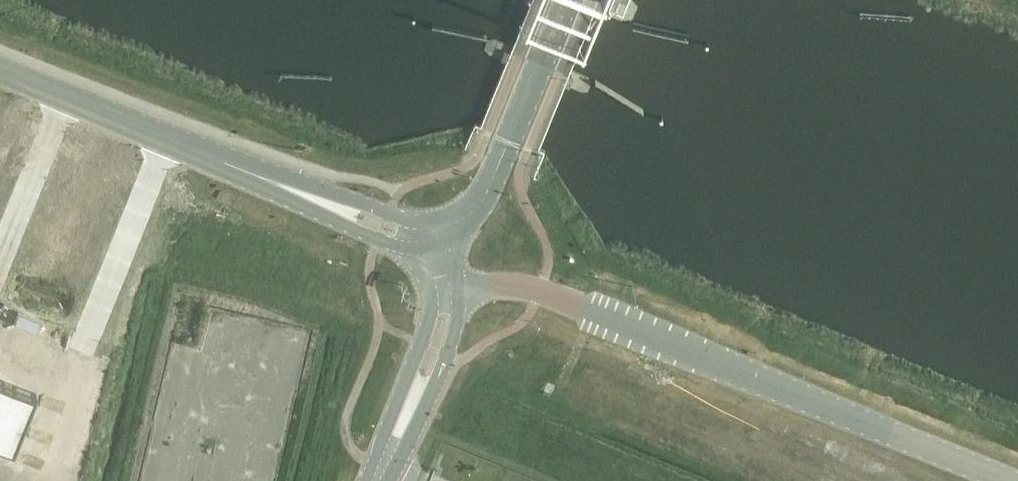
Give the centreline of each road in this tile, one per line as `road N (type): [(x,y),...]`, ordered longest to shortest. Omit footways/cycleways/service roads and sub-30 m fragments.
road 1 (unclassified): [(1013,480),(539,289),(446,292)]
road 2 (tertiary): [(440,231),(384,228),(0,70)]
road 3 (tertiary): [(440,231),(473,214),(565,0)]
road 4 (tertiary): [(374,480),(433,348),(446,292)]

